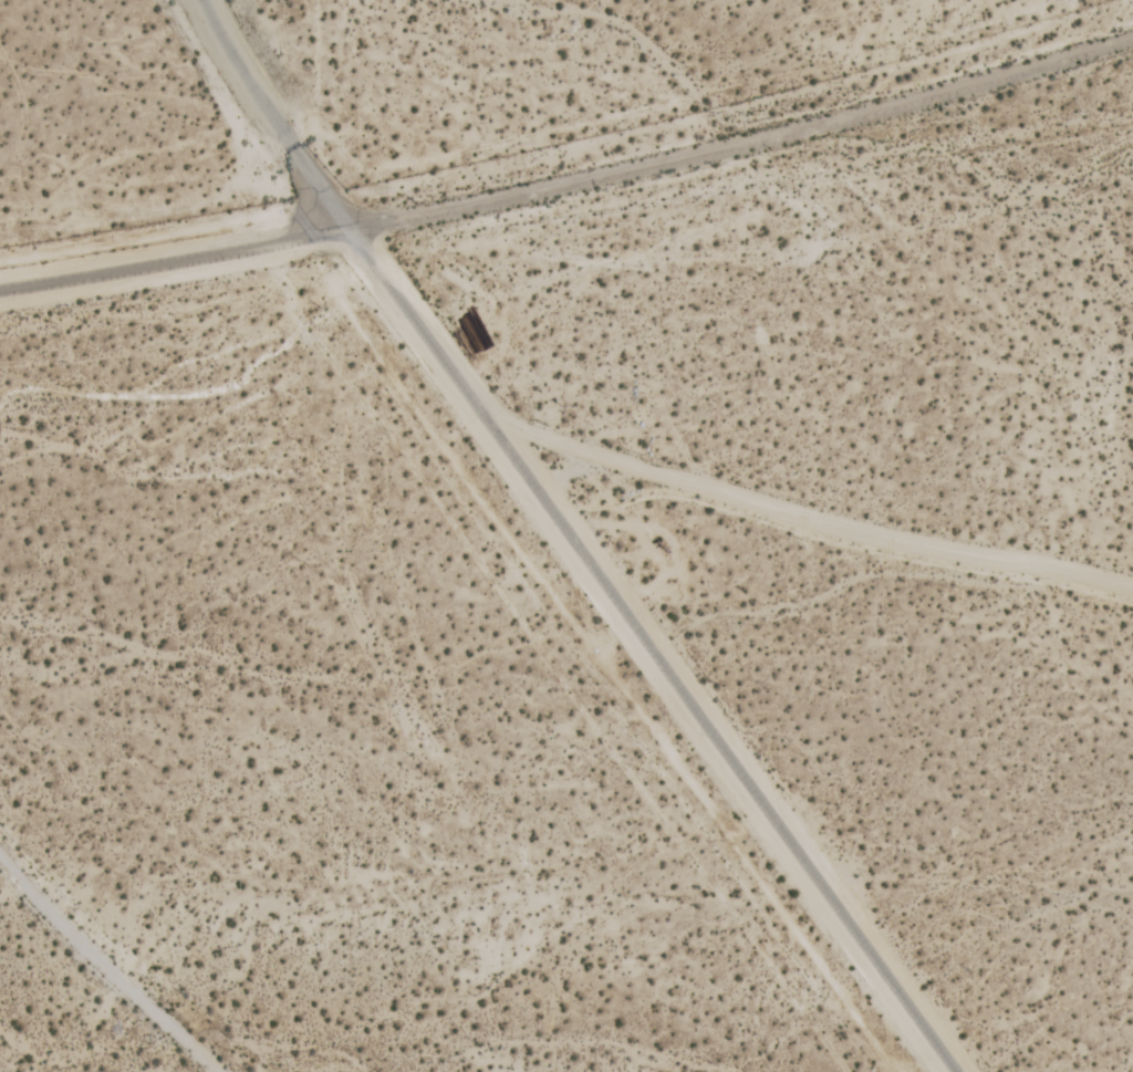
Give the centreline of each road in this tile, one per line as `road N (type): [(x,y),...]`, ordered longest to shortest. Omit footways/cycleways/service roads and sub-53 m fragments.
road 1 (residential): [(0,285),(530,188),(1132,35)]
road 2 (residential): [(955,1071),(347,227)]
road 3 (residential): [(347,227),(201,0)]

